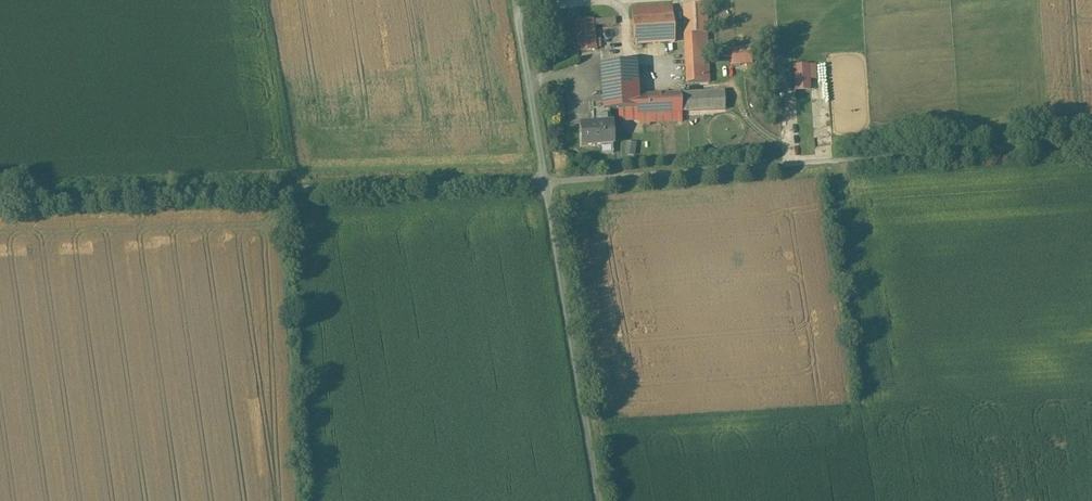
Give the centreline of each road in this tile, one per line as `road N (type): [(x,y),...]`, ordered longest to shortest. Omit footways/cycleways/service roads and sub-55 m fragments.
road 1 (unclassified): [(0,199),(544,182)]
road 2 (unclassified): [(544,182),(991,150)]
road 3 (unclassified): [(598,500),(544,182)]
road 4 (unclassified): [(544,182),(514,0)]

